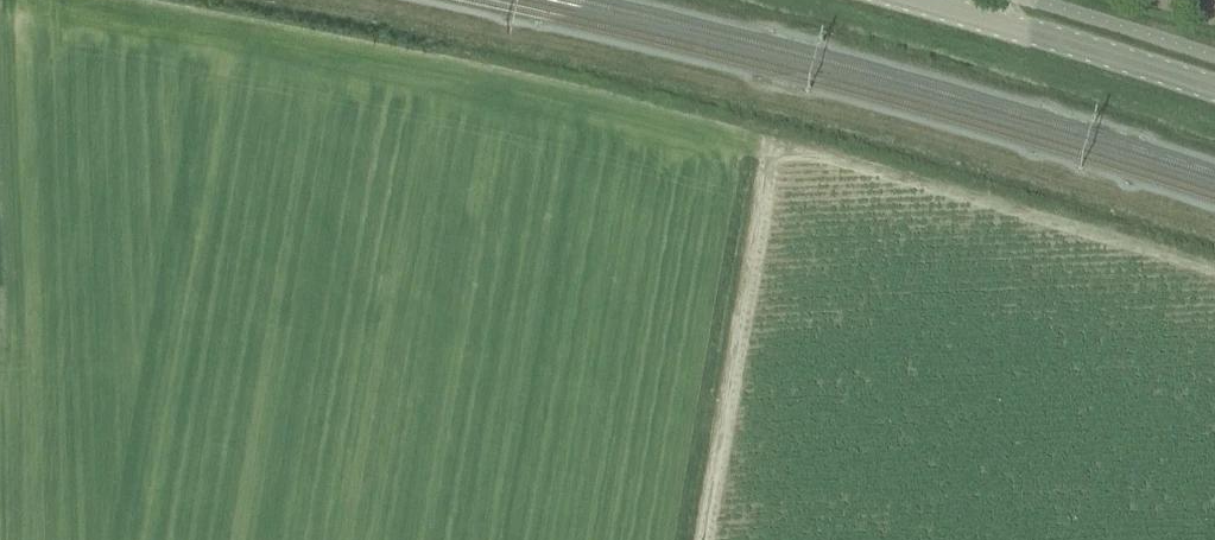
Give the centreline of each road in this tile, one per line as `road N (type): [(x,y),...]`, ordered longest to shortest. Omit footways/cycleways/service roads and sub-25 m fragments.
road 1 (tertiary): [(1214,89),(929,0)]

